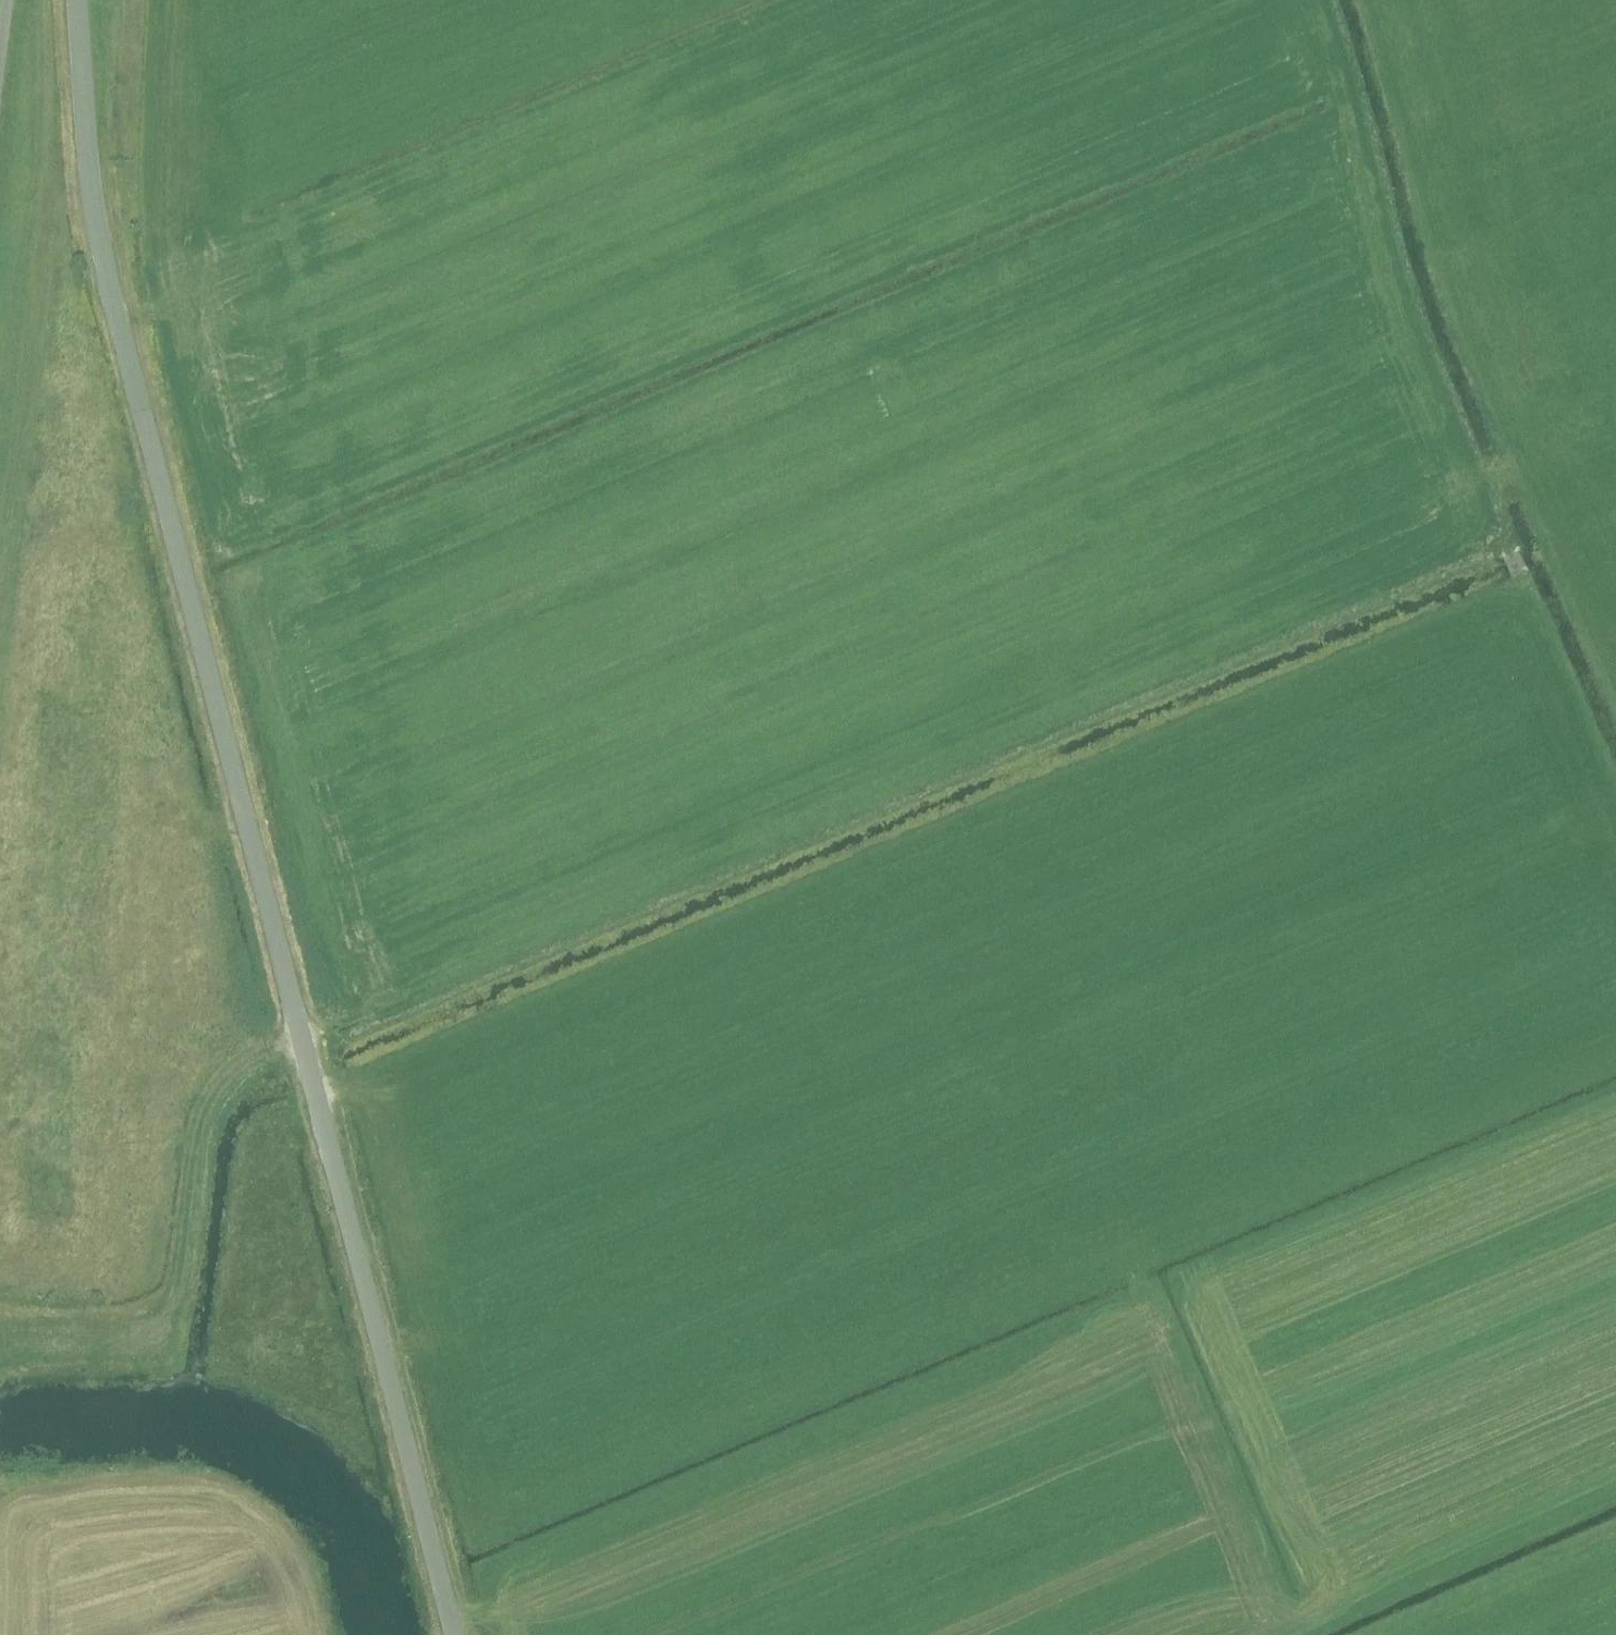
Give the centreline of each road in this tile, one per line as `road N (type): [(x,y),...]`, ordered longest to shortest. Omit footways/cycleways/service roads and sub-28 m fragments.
road 1 (tertiary): [(455,1634),(115,306),(88,154),(78,0)]

